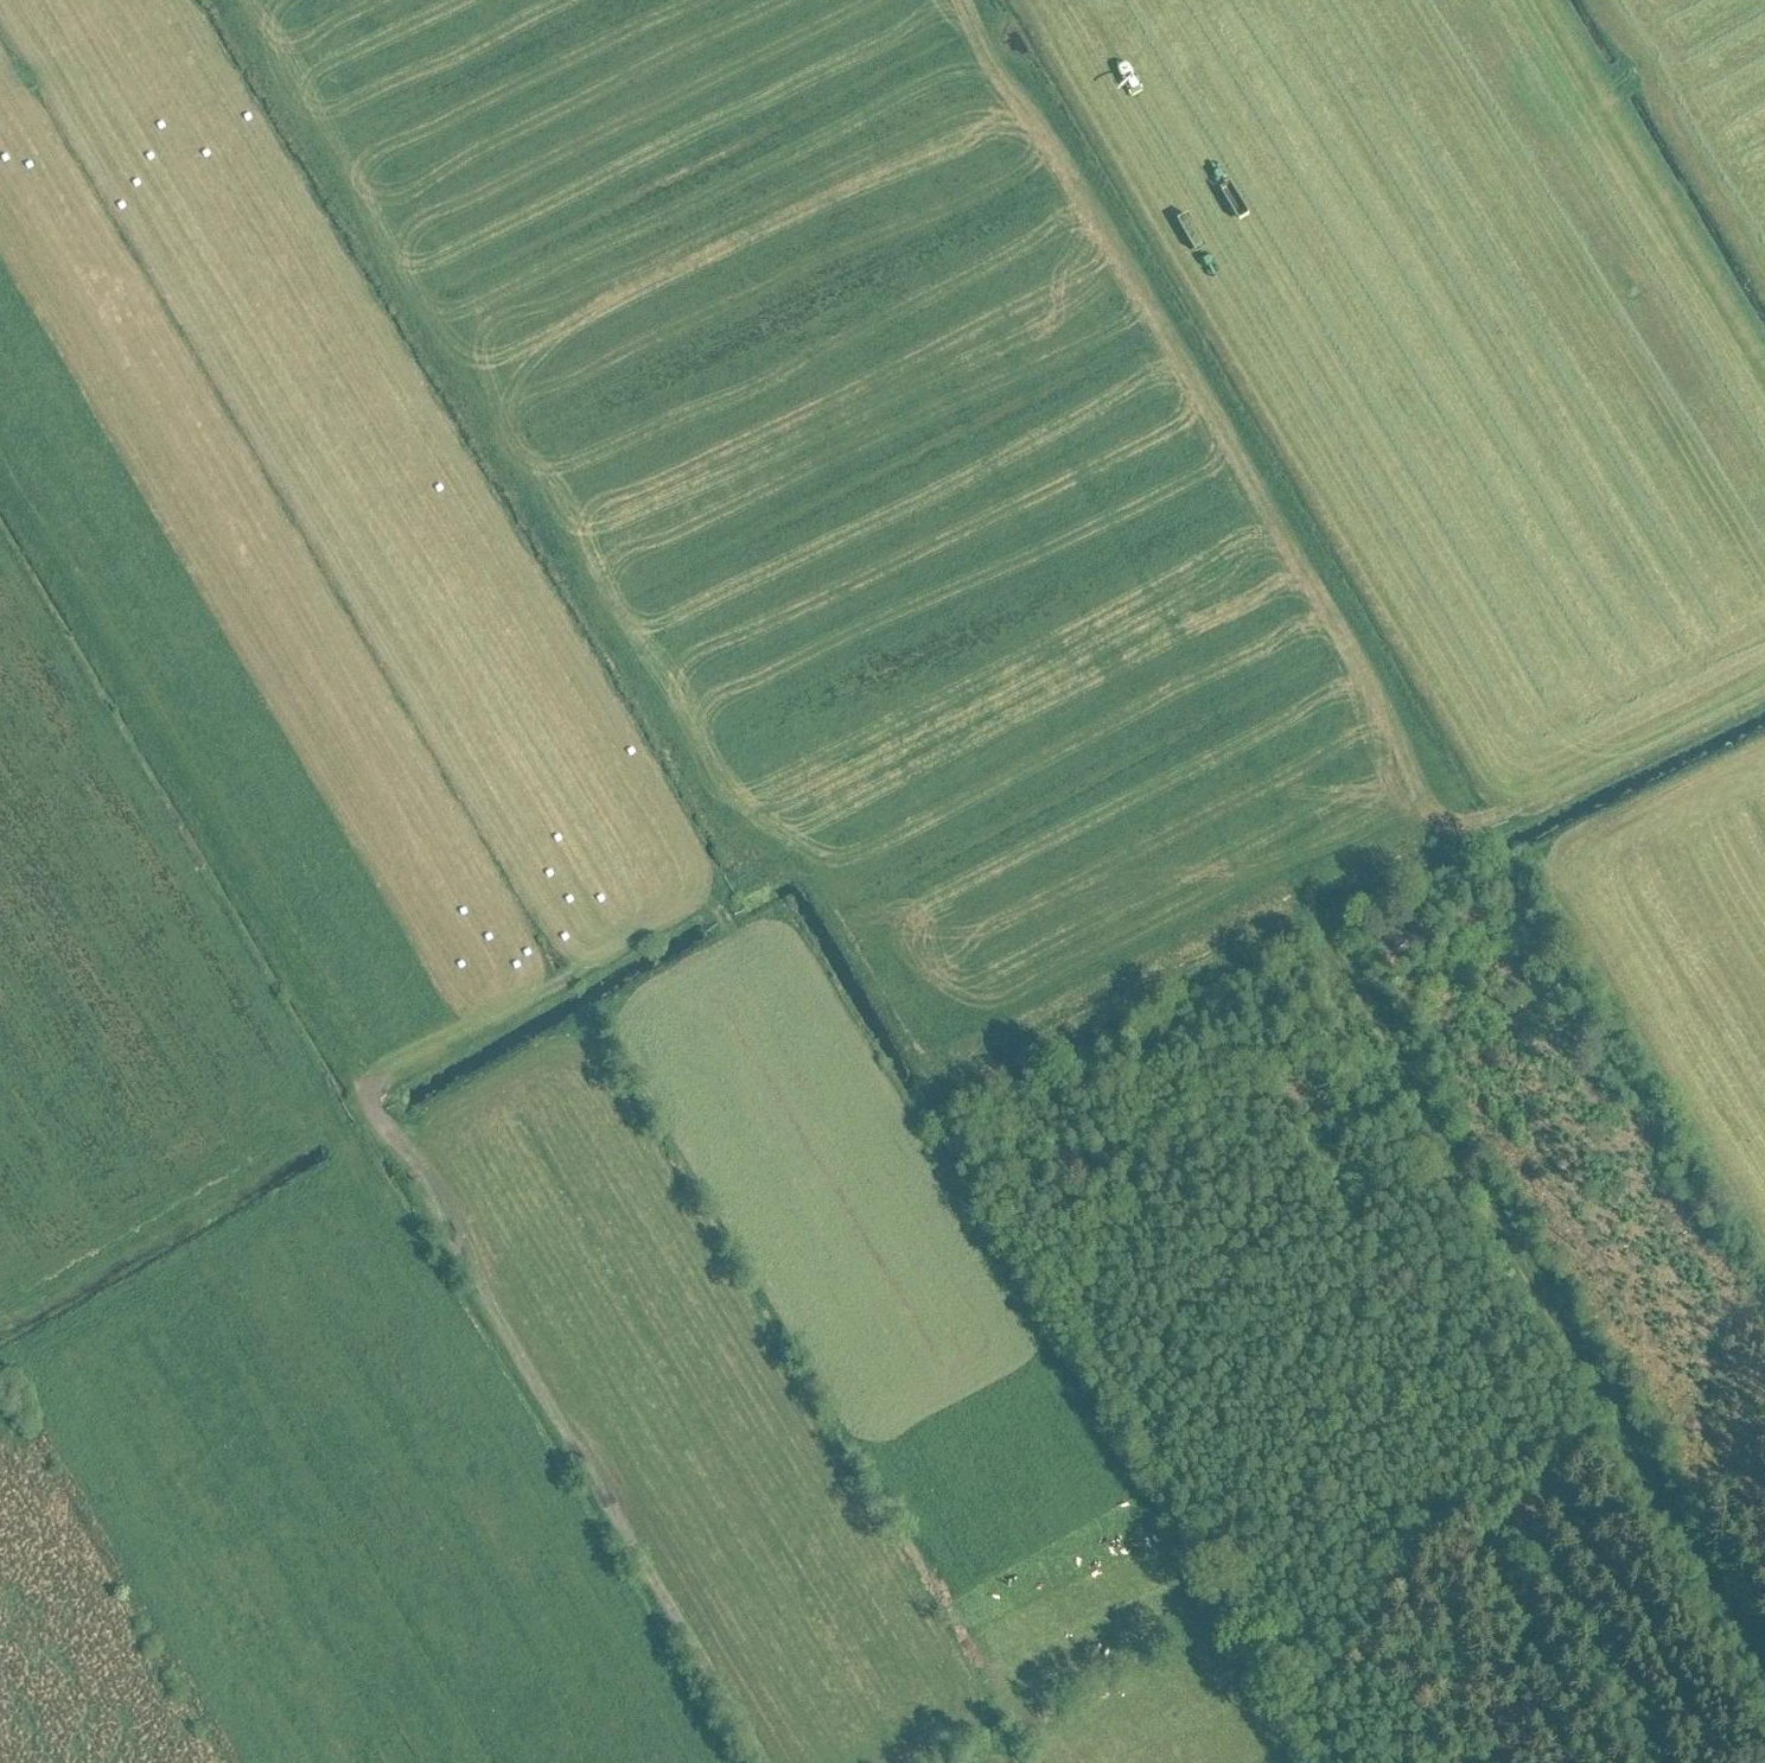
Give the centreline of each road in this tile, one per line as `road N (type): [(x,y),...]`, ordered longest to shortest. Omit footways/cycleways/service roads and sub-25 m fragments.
road 1 (track): [(1764,1682),(1309,922)]
road 2 (track): [(1764,365),(1548,0)]

